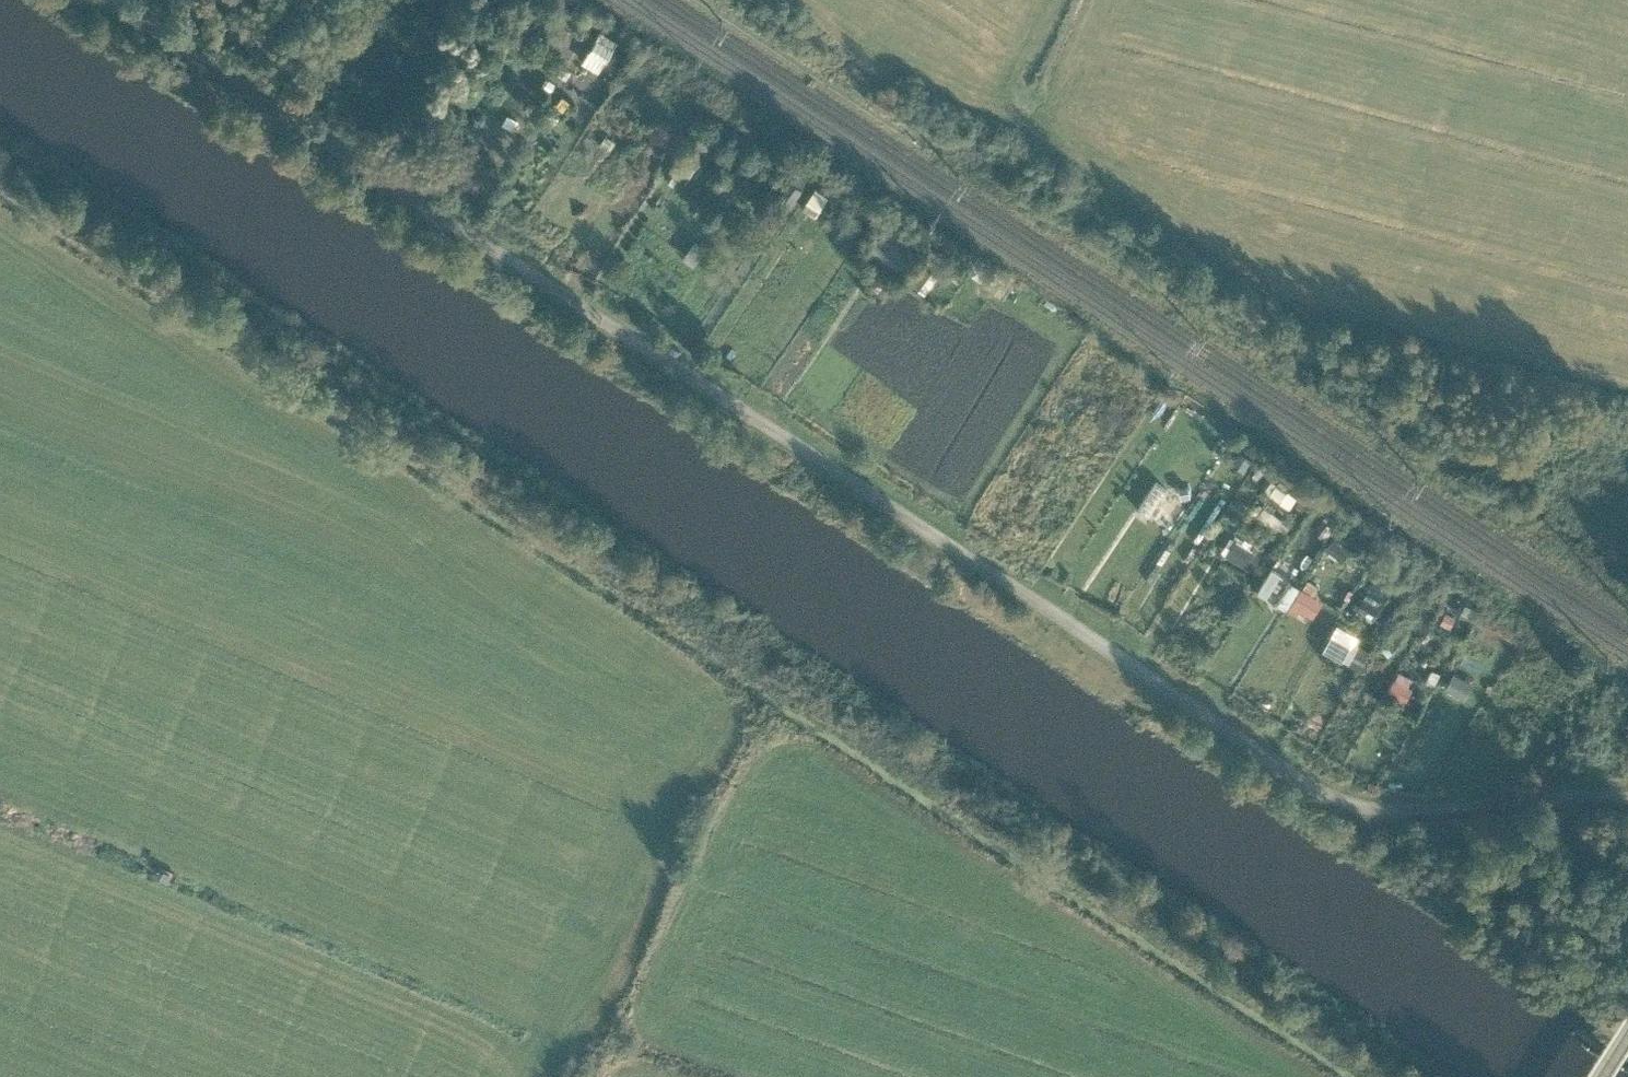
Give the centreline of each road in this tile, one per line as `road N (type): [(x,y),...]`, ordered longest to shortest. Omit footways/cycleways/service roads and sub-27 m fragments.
road 1 (track): [(1627,796),(1583,787),(1429,811),(1353,806),(117,0)]

